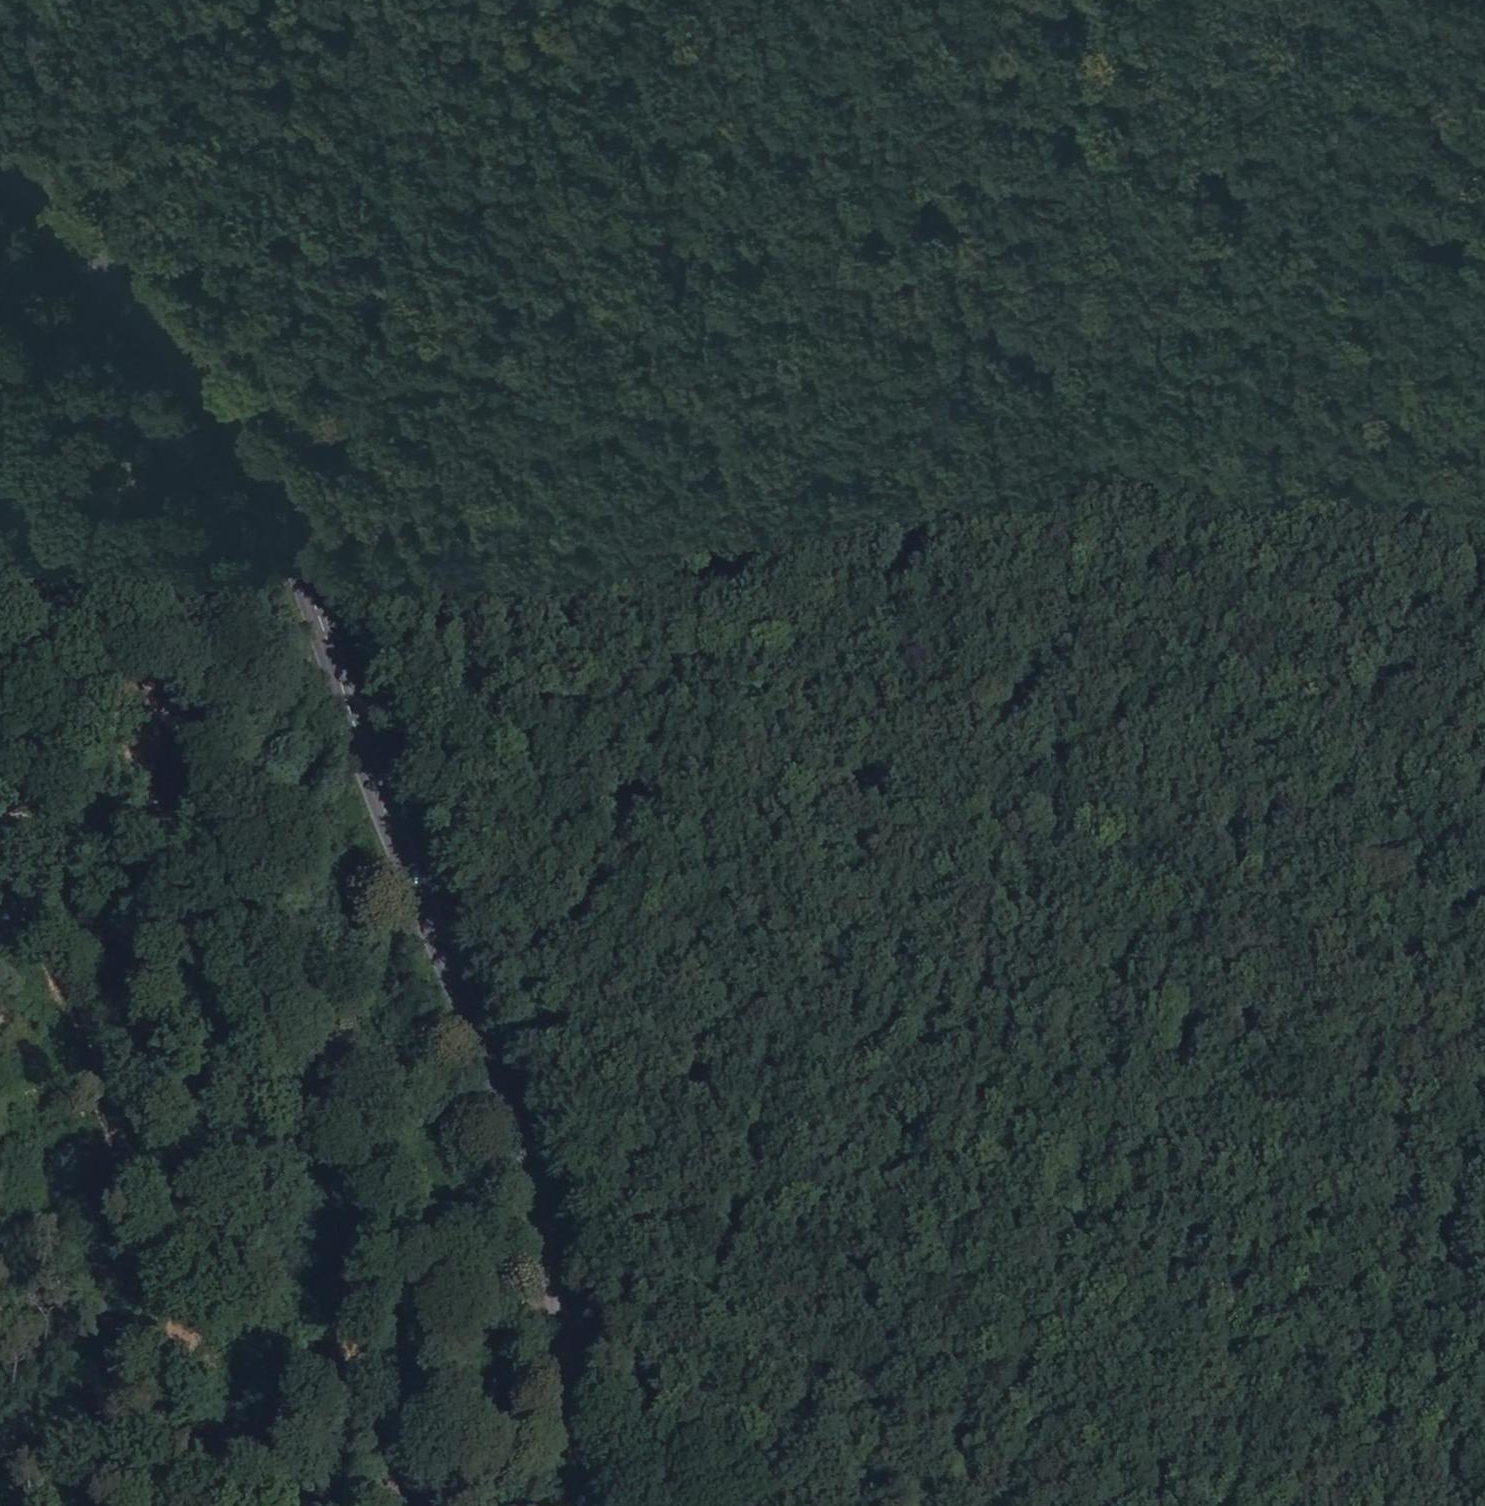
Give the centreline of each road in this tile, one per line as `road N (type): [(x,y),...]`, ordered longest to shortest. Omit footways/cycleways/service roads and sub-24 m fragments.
road 1 (tertiary): [(575,1505),(563,1332),(533,1203),(270,507),(224,427),(0,173)]

